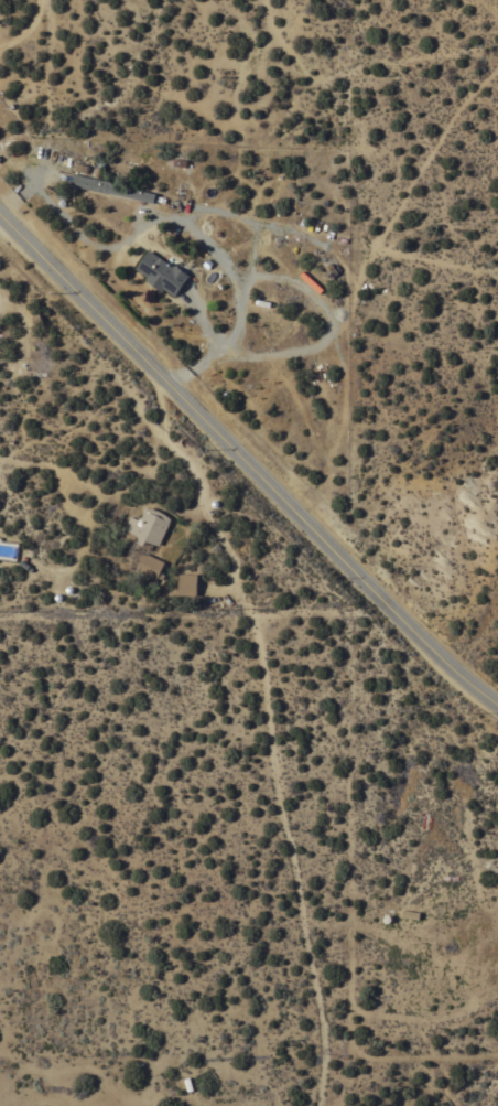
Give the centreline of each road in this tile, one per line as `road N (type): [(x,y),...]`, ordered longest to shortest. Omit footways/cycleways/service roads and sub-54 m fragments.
road 1 (tertiary): [(497,688),(427,640),(0,212)]

